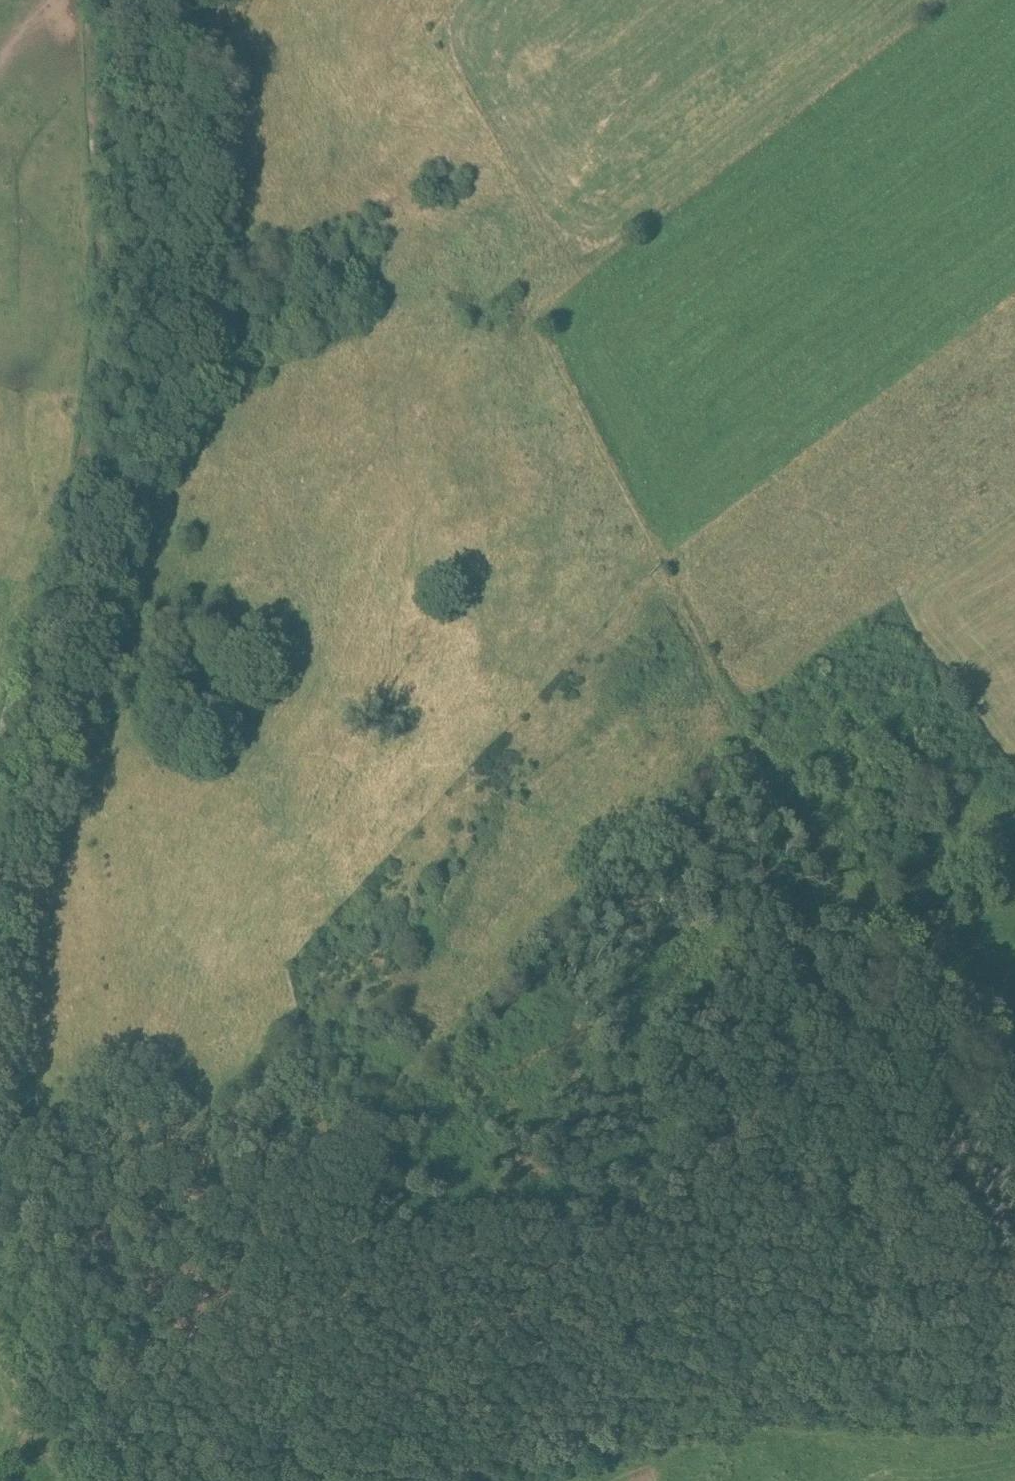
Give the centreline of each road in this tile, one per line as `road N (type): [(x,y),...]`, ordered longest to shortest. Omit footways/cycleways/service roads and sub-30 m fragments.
road 1 (track): [(1014,1420),(833,1439),(746,1434),(511,1480)]

